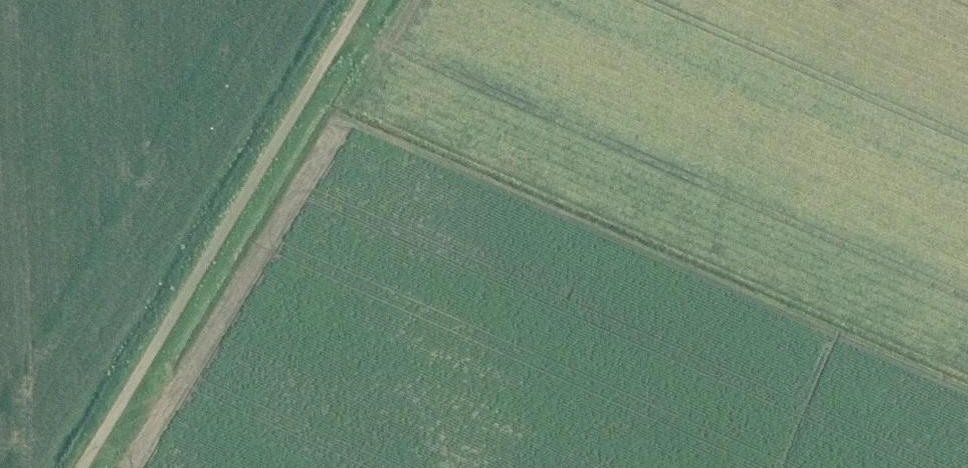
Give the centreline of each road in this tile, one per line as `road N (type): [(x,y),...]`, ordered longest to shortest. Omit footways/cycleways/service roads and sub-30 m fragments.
road 1 (unclassified): [(77,467),(357,0)]

